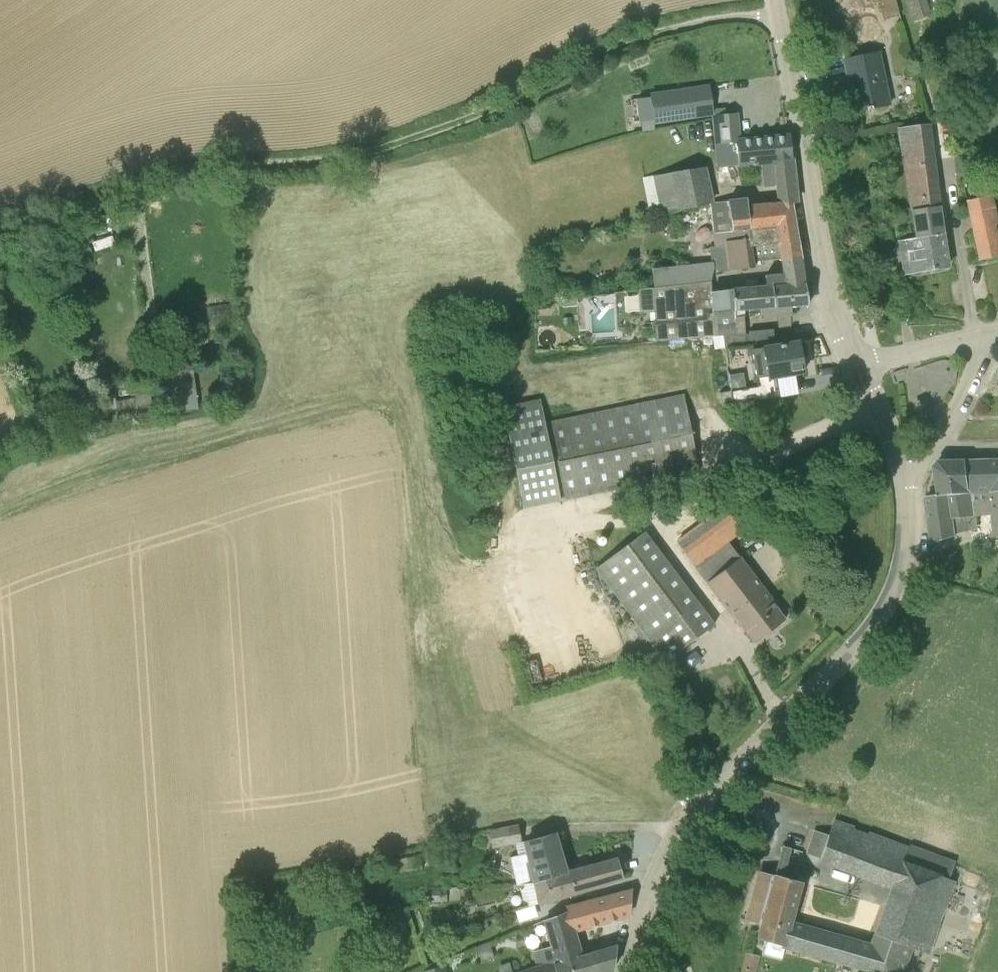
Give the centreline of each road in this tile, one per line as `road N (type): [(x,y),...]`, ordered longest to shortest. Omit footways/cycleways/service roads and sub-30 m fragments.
road 1 (track): [(0,237),(169,170),(359,154),(485,111),(638,36),(778,14)]
road 2 (tertiary): [(624,971),(681,832),(886,604),(907,535),(900,466)]
road 3 (tertiary): [(857,366),(826,279),(774,0)]
road 4 (residential): [(900,466),(943,438),(980,361),(980,337)]
road 5 (residential): [(857,366),(980,337)]

